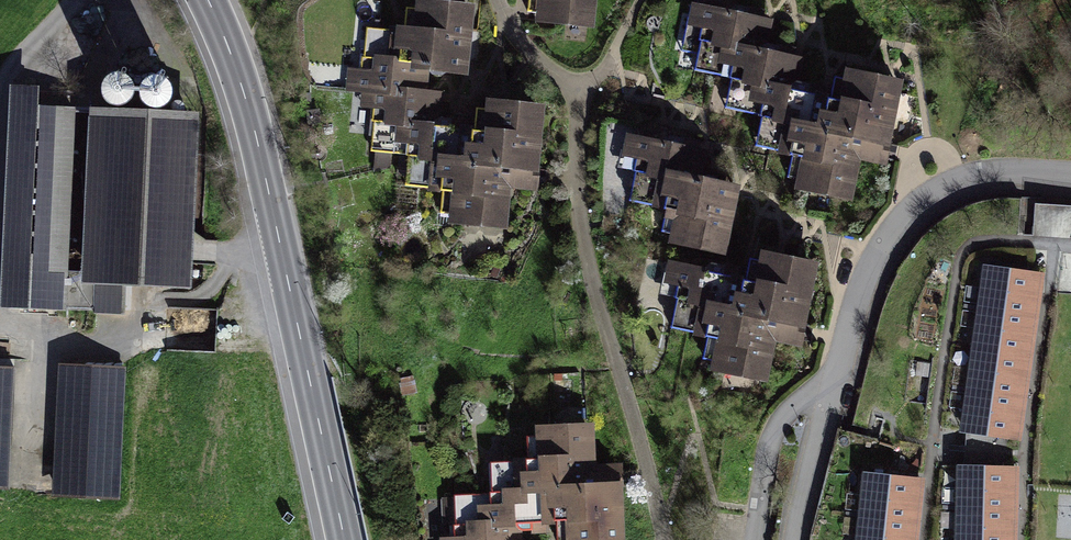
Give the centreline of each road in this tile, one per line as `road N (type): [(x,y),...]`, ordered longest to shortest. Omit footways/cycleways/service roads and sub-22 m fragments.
road 1 (secondary): [(338,539),(236,100),(194,0)]
road 2 (residential): [(1070,181),(975,181),(935,196),(887,239),(836,391)]
road 3 (residential): [(836,391),(803,403),(772,440),(757,539)]
road 4 (residential): [(836,391),(797,539)]
road 5 (track): [(150,305),(212,297),(231,255),(270,248)]

